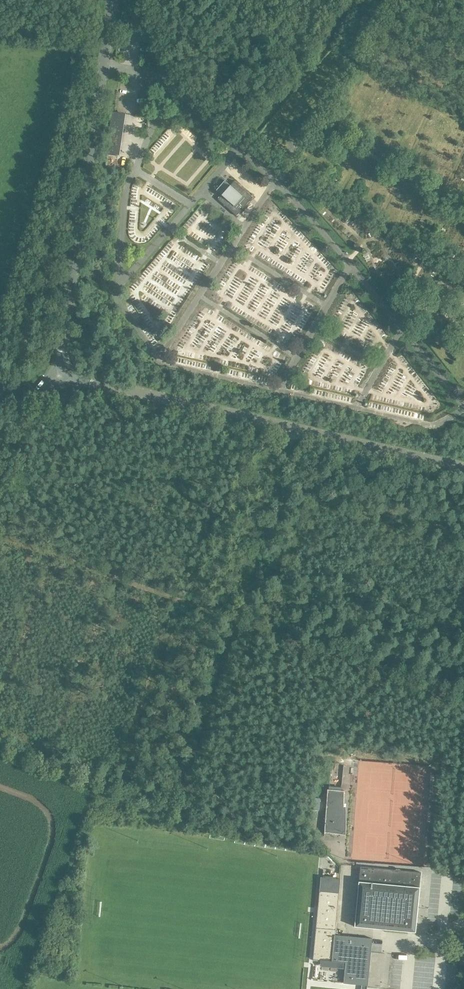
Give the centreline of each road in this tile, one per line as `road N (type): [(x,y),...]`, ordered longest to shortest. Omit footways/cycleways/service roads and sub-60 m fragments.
road 1 (unclassified): [(463,467),(58,375)]
road 2 (unclassified): [(58,375),(110,0)]
road 3 (track): [(239,147),(361,0)]

